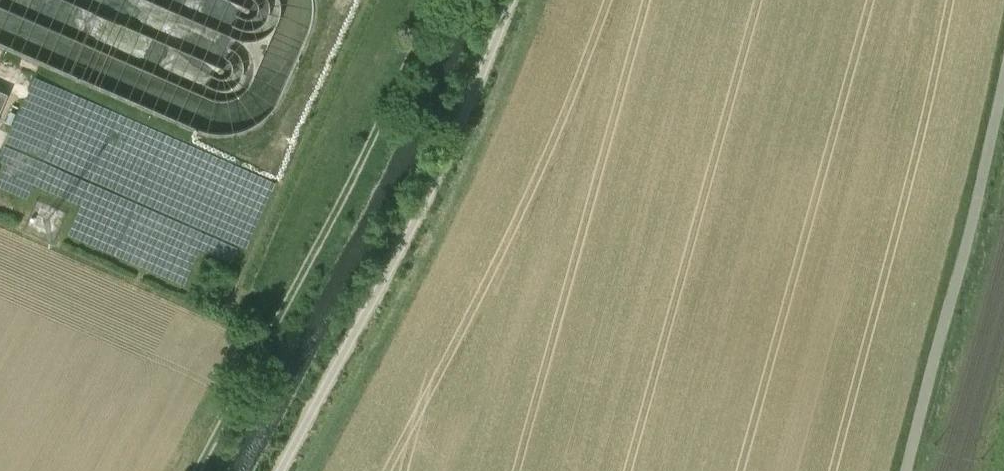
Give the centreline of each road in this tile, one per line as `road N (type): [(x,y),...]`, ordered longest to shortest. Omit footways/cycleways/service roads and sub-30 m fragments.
road 1 (track): [(200,470),(353,175),(432,0)]
road 2 (track): [(280,470),(413,219),(509,0)]
road 3 (track): [(908,470),(1003,77)]

